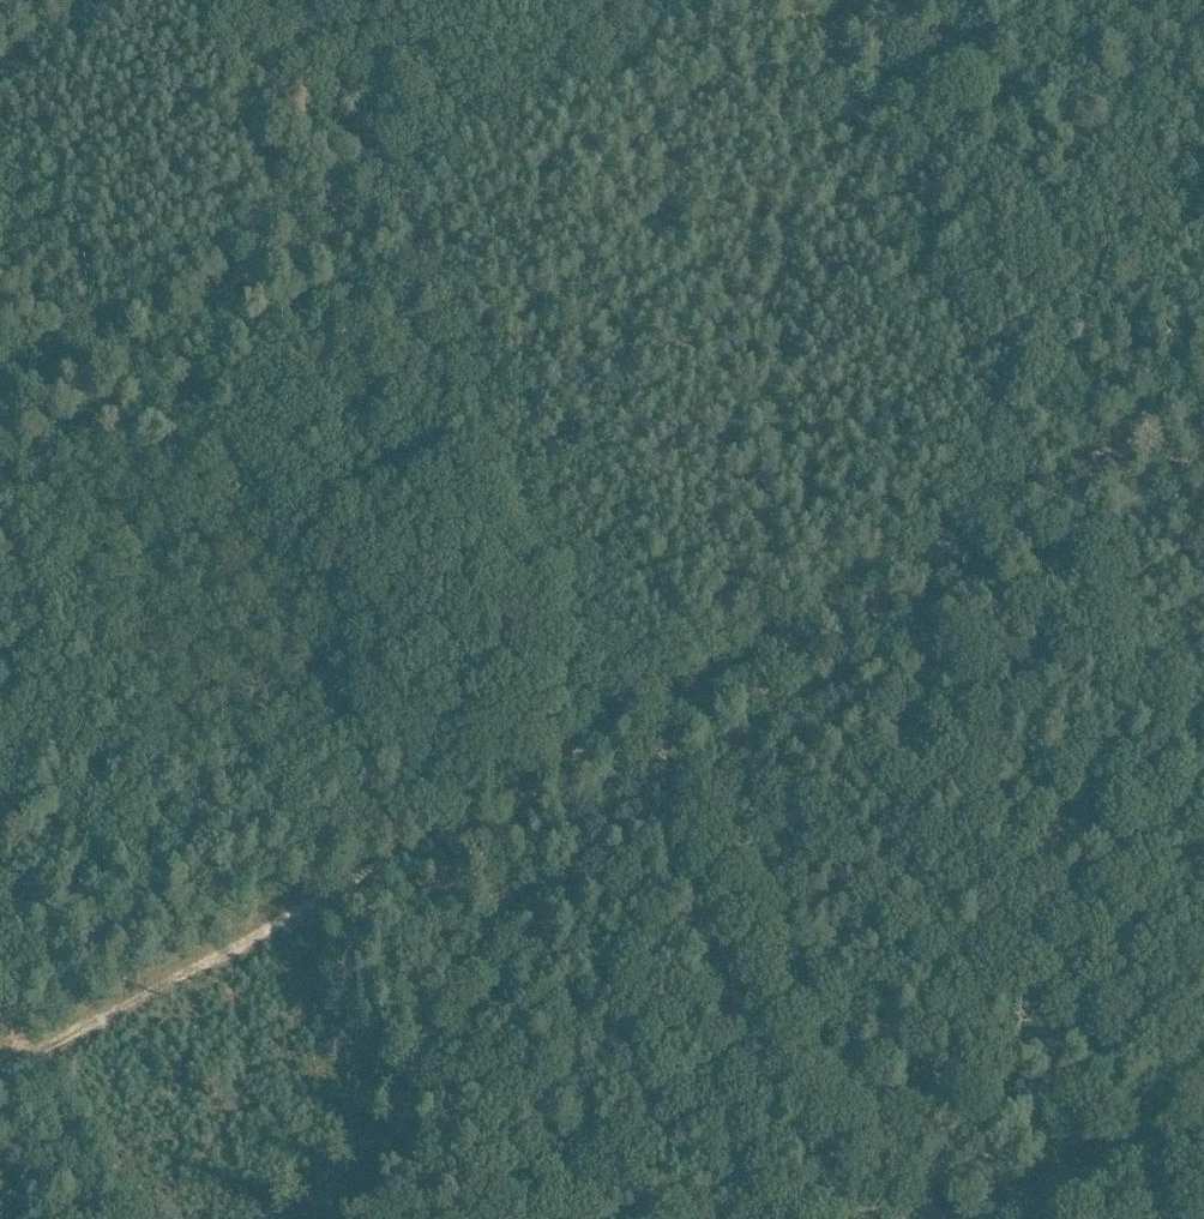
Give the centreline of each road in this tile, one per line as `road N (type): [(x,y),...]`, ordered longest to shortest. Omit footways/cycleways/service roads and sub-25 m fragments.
road 1 (track): [(1203,1099),(979,1218)]

